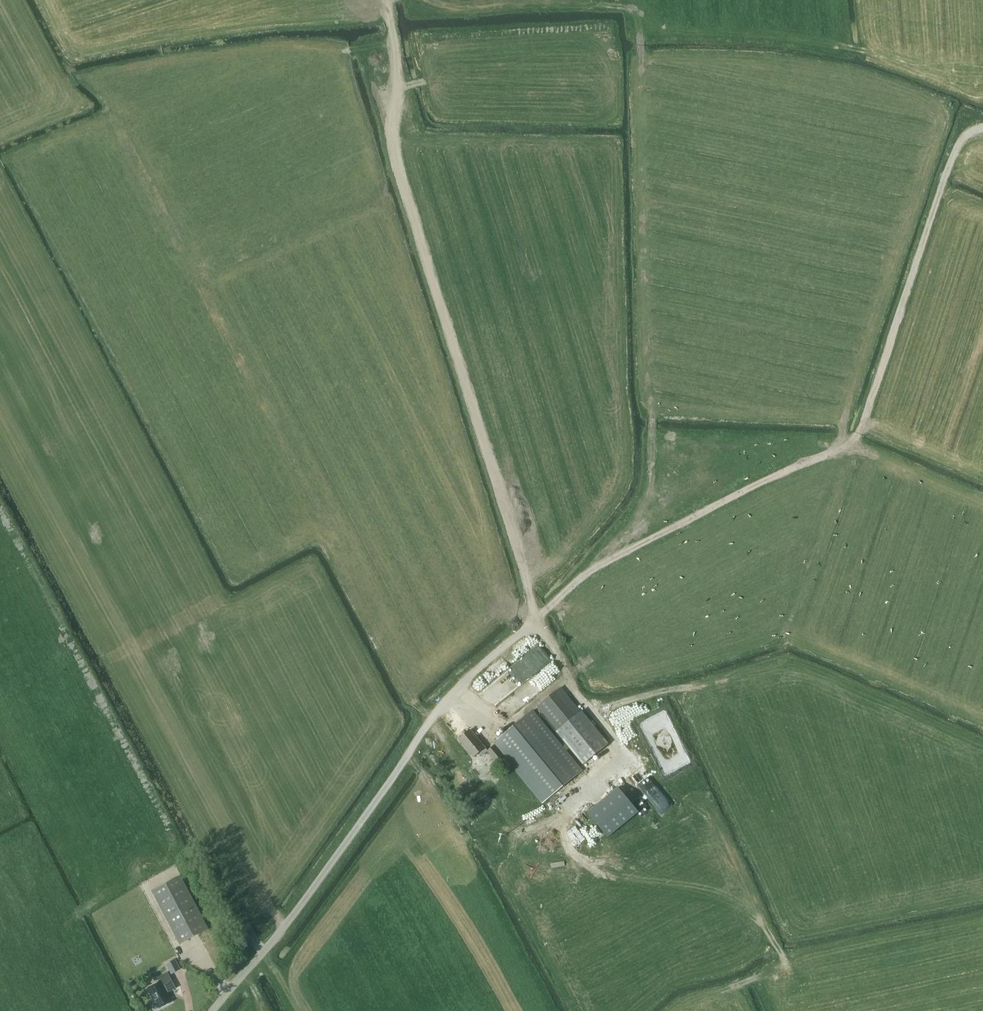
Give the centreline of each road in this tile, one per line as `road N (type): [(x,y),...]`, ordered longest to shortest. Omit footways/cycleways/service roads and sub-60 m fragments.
road 1 (unclassified): [(212,1010),(289,923),(416,742)]

